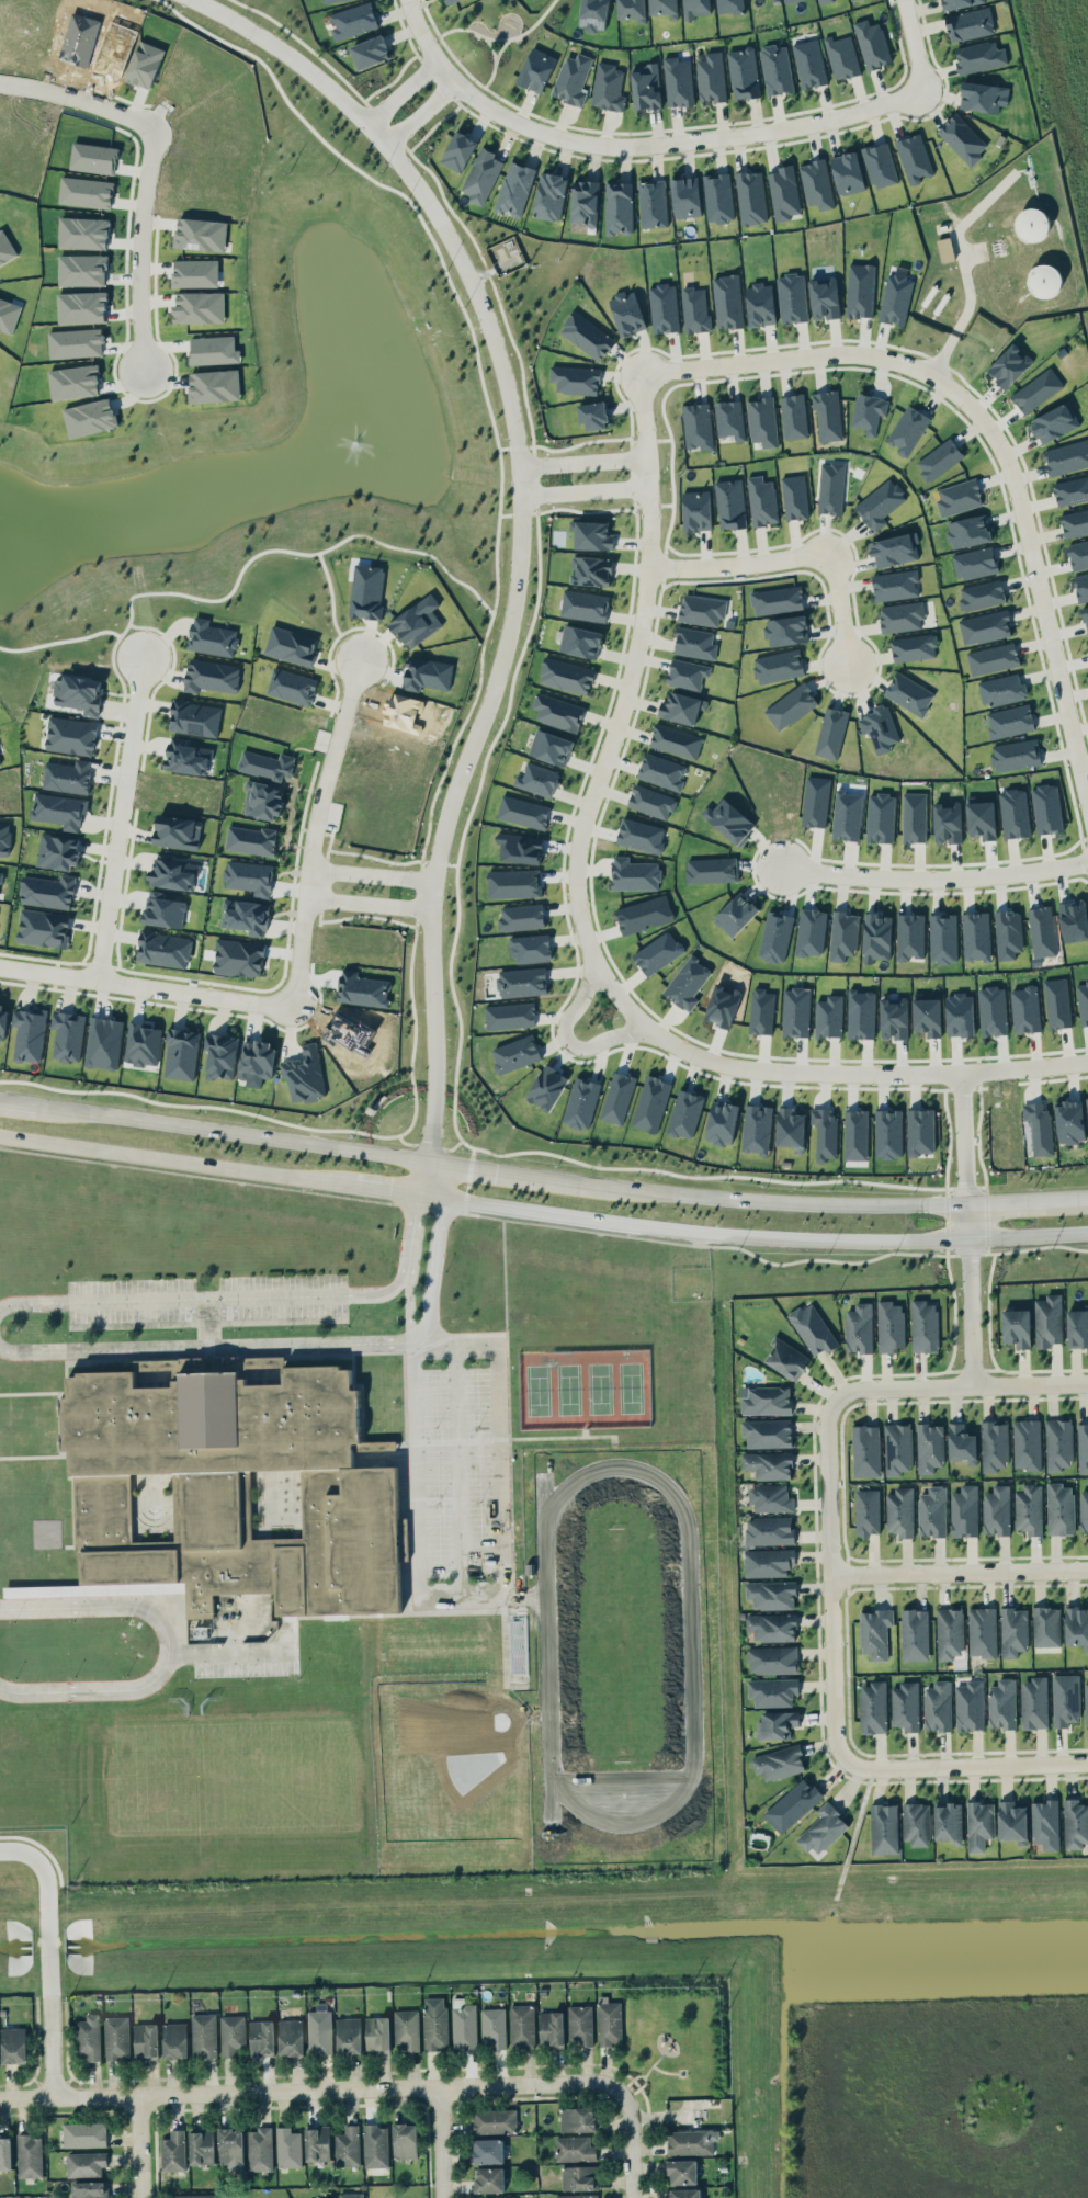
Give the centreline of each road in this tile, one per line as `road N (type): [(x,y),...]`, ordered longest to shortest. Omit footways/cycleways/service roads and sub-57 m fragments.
road 1 (tertiary): [(203,0),(324,80),(394,150),(462,254),(489,315),(520,421),(523,578),(512,638),(458,789),(438,877),(430,1197)]
road 2 (residential): [(580,804),(568,876),(590,965),(637,1028),(671,1050),(704,1065),(805,1074),(1087,1060)]
road 3 (secondary): [(430,1197),(744,1235),(960,1243),(1087,1235)]
road 4 (residential): [(0,2096),(602,2082),(624,2094)]
road 5 (residential): [(926,90),(802,126),(628,146),(559,137),(510,118),(444,66)]
road 6 (residential): [(921,365),(976,404),(1013,462),(1075,771)]
road 7 (residential): [(580,804),(624,713),(646,619),(653,453),(630,374)]
road 8 (secondary): [(434,1162),(38,1106)]
road 9 (residential): [(0,84),(112,114),(139,136),(129,297),(138,374)]
road 10 (residential): [(299,1005),(320,811),(369,649)]
road 11 (residential): [(840,1755),(832,1723),(827,1425),(838,1396)]
road 12 (secondary): [(0,1136),(352,1186)]
road 13 (secondary): [(957,1203),(752,1202),(603,1186)]
road 14 (residential): [(102,976),(150,646)]
road 15 (residential): [(773,868),(951,879),(1087,860)]
road 16 (residential): [(0,962),(299,1005)]
road 17 (residential): [(630,374),(835,349),(868,349),(921,365)]
road 18 (residential): [(829,1572),(1087,1567)]
road 19 (residential): [(1087,1762),(863,1769),(840,1755)]
road 20 (residential): [(838,1396),(870,1385),(1087,1381)]
road 21 (residential): [(963,1383),(957,1203)]
road 22 (secondary): [(603,1186),(434,1162)]
road 23 (residential): [(651,564),(820,553)]
road 24 (residential): [(952,1073),(957,1203)]
road 25 (residential): [(653,453),(524,456)]
road 26 (residential): [(526,487),(654,484)]
road 27 (residential): [(438,877),(311,865)]
road 28 (residential): [(308,896),(434,907)]

